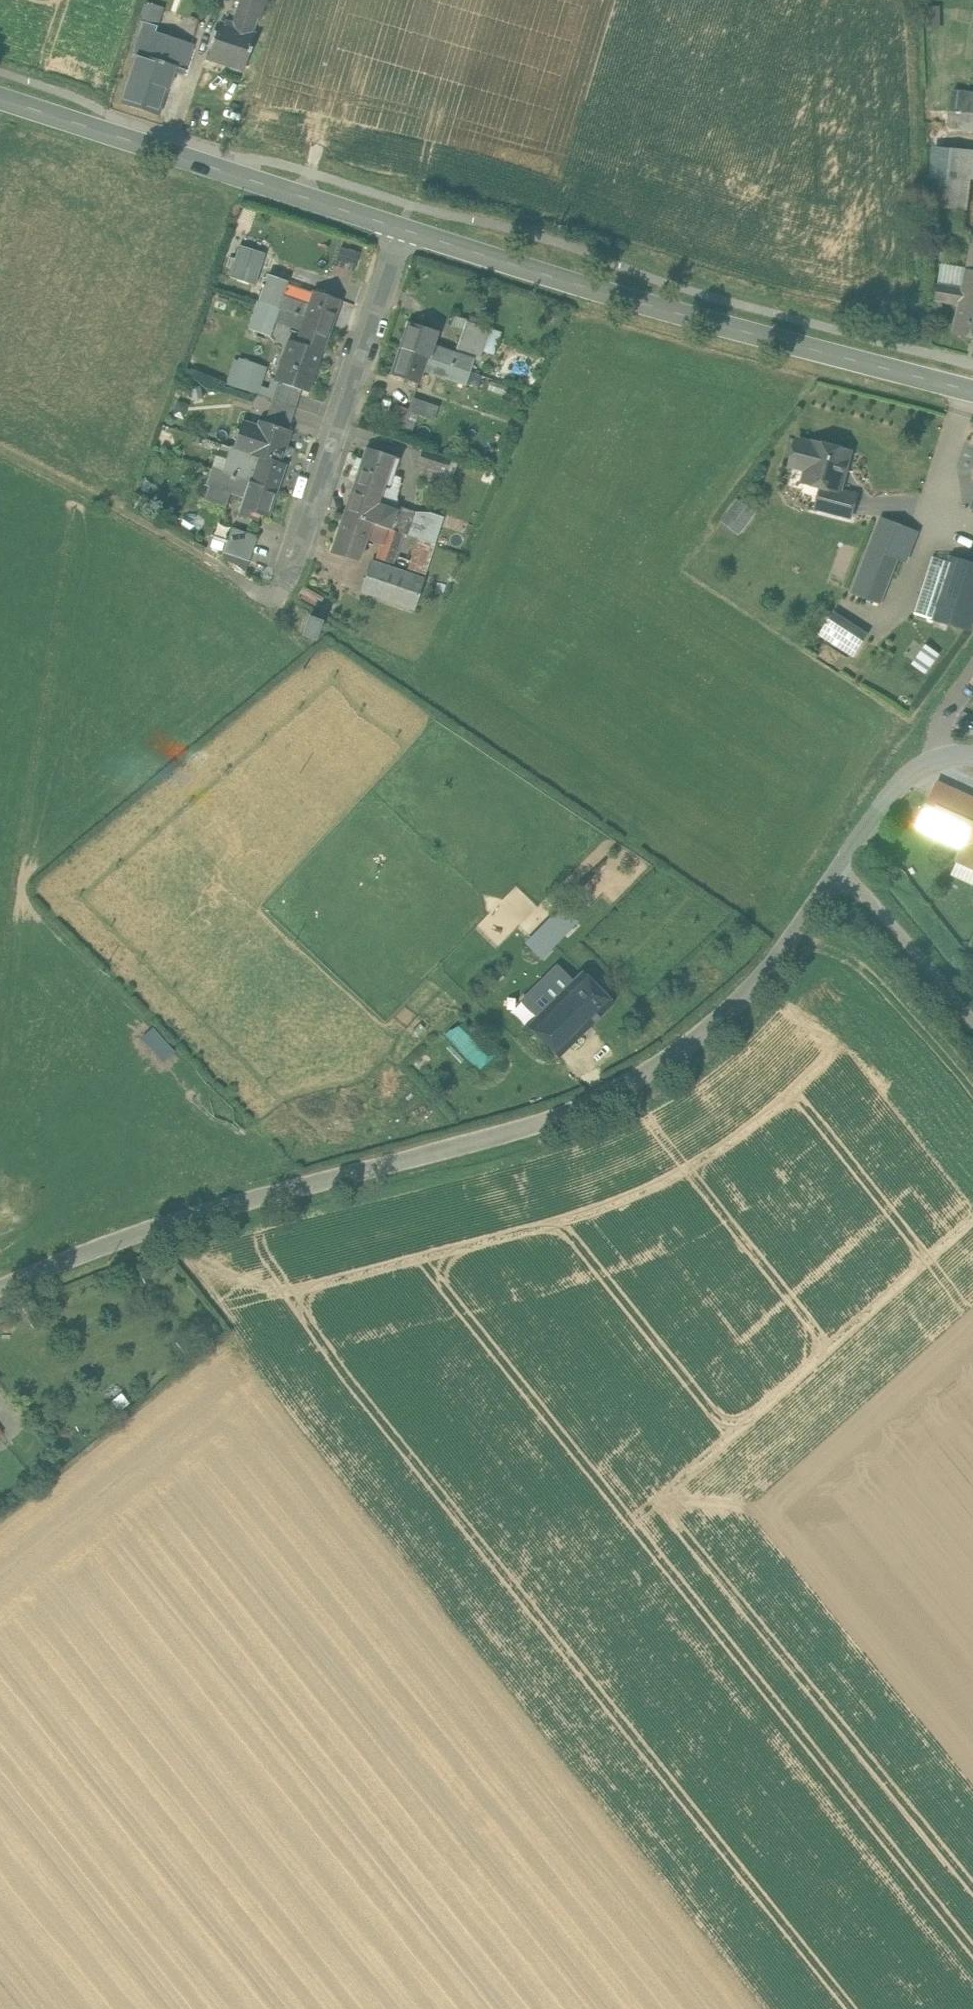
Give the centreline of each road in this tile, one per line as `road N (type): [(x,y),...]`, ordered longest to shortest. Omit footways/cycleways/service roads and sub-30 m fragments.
road 1 (tertiary): [(836,869),(783,951),(708,1032),(612,1092),(489,1138),(219,1208),(0,1288)]
road 2 (tertiary): [(404,227),(972,389)]
road 3 (residential): [(404,227),(283,589),(266,597),(203,558)]
road 4 (tertiary): [(0,97),(404,227)]
road 5 (track): [(0,447),(203,558)]
road 6 (residential): [(972,1023),(877,905),(836,869)]
road 7 (tertiary): [(934,732),(836,869)]

